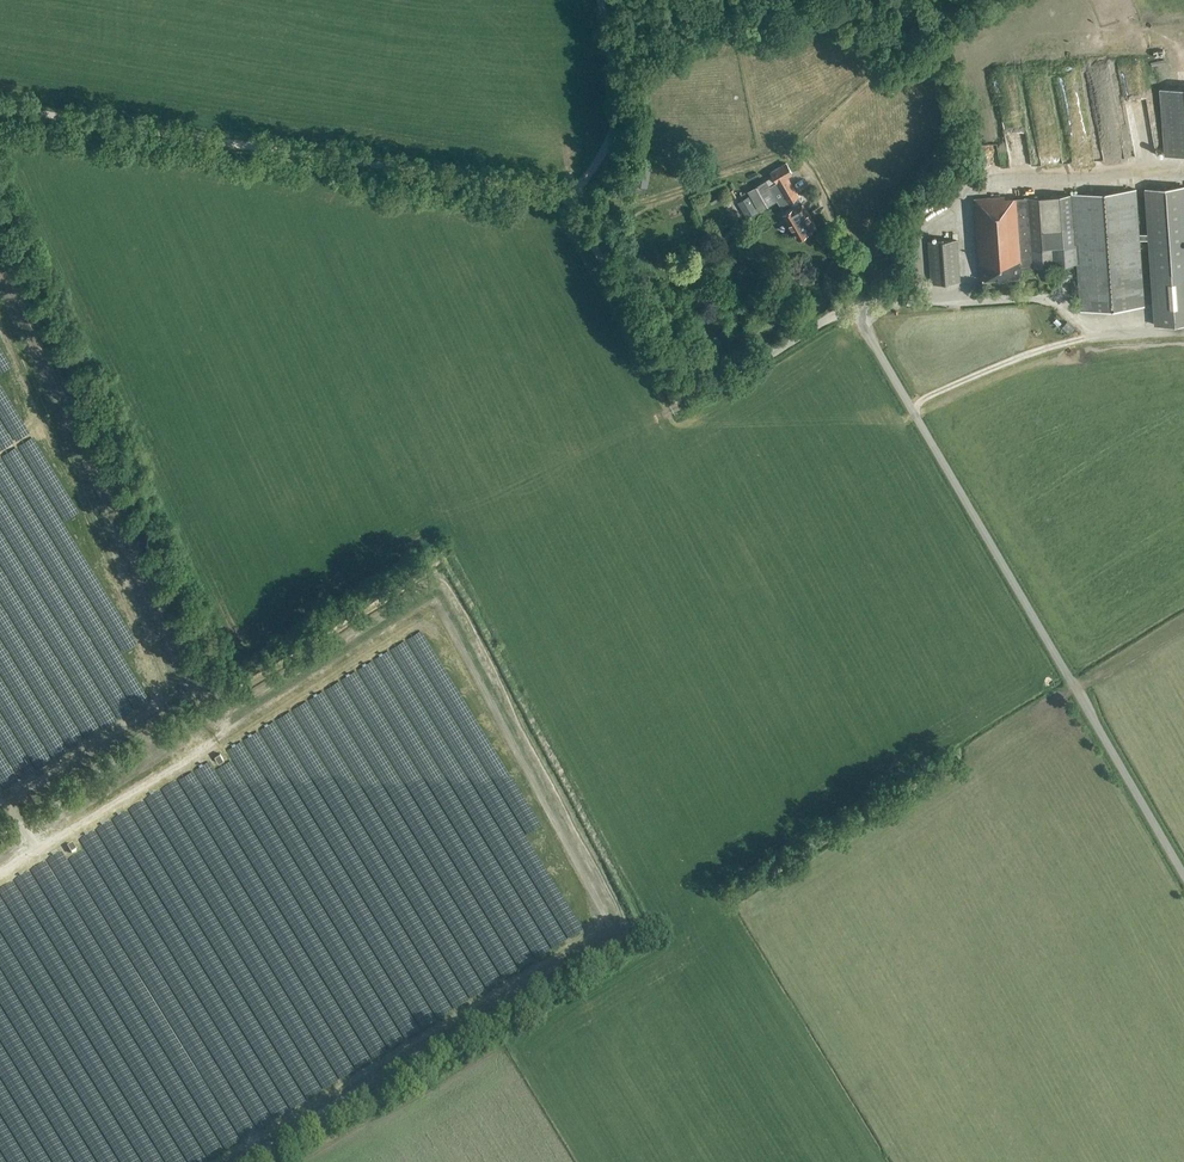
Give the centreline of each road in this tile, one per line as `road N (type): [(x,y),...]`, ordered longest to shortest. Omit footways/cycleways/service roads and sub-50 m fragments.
road 1 (unclassified): [(1183,875),(853,308),(713,391),(681,398),(569,198)]
road 2 (unclassified): [(569,198),(0,109)]
road 3 (track): [(792,159),(640,202),(569,198)]
road 4 (unclassified): [(569,198),(602,154),(614,119),(600,0)]

